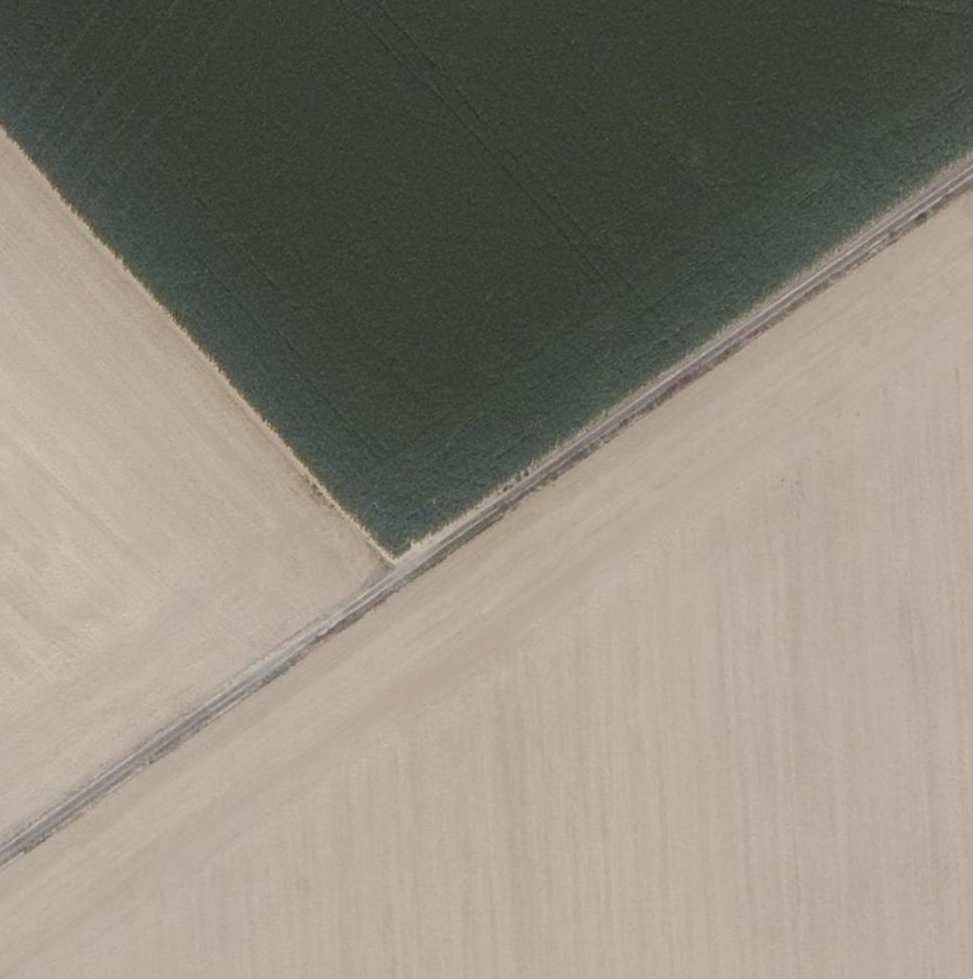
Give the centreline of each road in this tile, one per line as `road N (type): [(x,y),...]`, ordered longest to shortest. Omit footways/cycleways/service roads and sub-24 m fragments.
road 1 (track): [(972,178),(0,865)]

